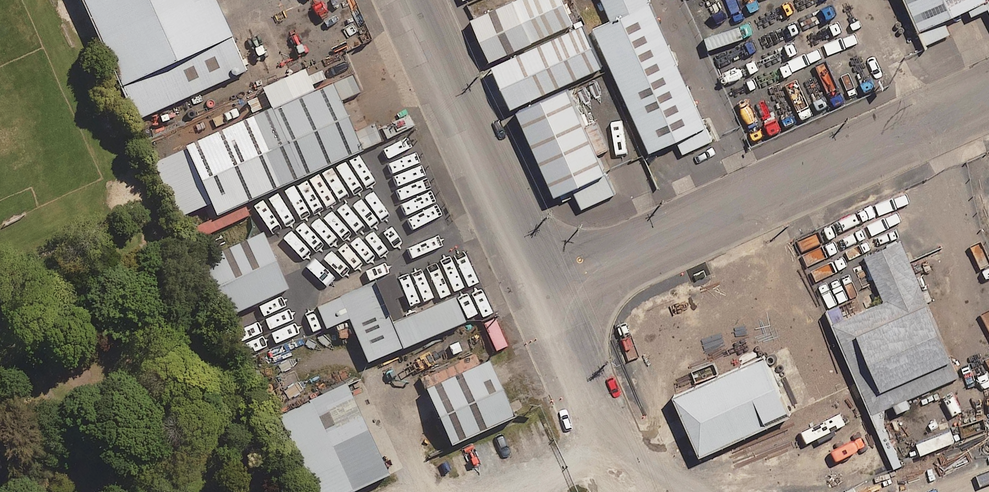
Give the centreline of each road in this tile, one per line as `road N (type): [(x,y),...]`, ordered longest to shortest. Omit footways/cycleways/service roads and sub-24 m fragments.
road 1 (unclassified): [(539,288),(988,92)]
road 2 (unclassified): [(414,0),(539,288)]
road 3 (unclassified): [(539,288),(627,491)]

